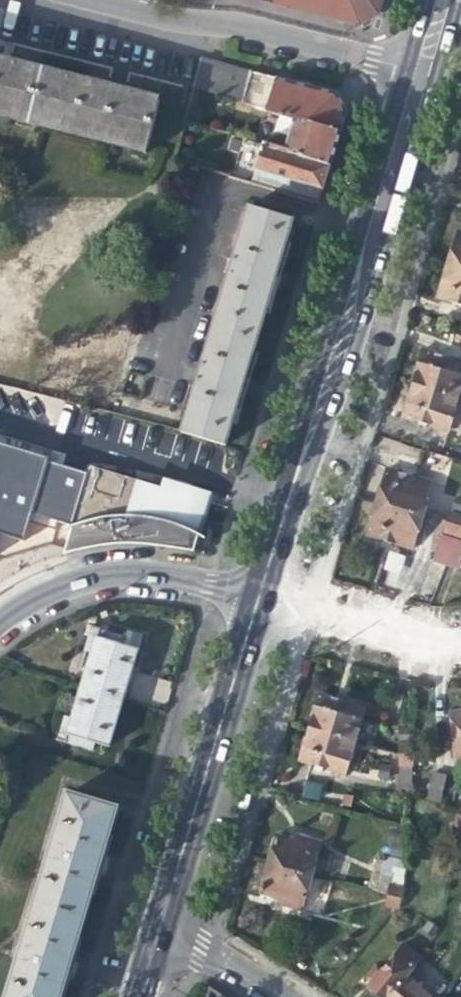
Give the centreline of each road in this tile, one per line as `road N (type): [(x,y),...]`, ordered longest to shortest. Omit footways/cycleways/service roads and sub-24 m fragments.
road 1 (primary): [(418,76),(258,601)]
road 2 (primary): [(258,601),(151,943)]
road 3 (residential): [(115,0),(418,76)]
road 4 (residential): [(258,601),(198,583),(64,576),(0,615)]
road 5 (residential): [(460,638),(396,634),(258,601)]
road 6 (residential): [(271,996),(194,948),(151,943)]

